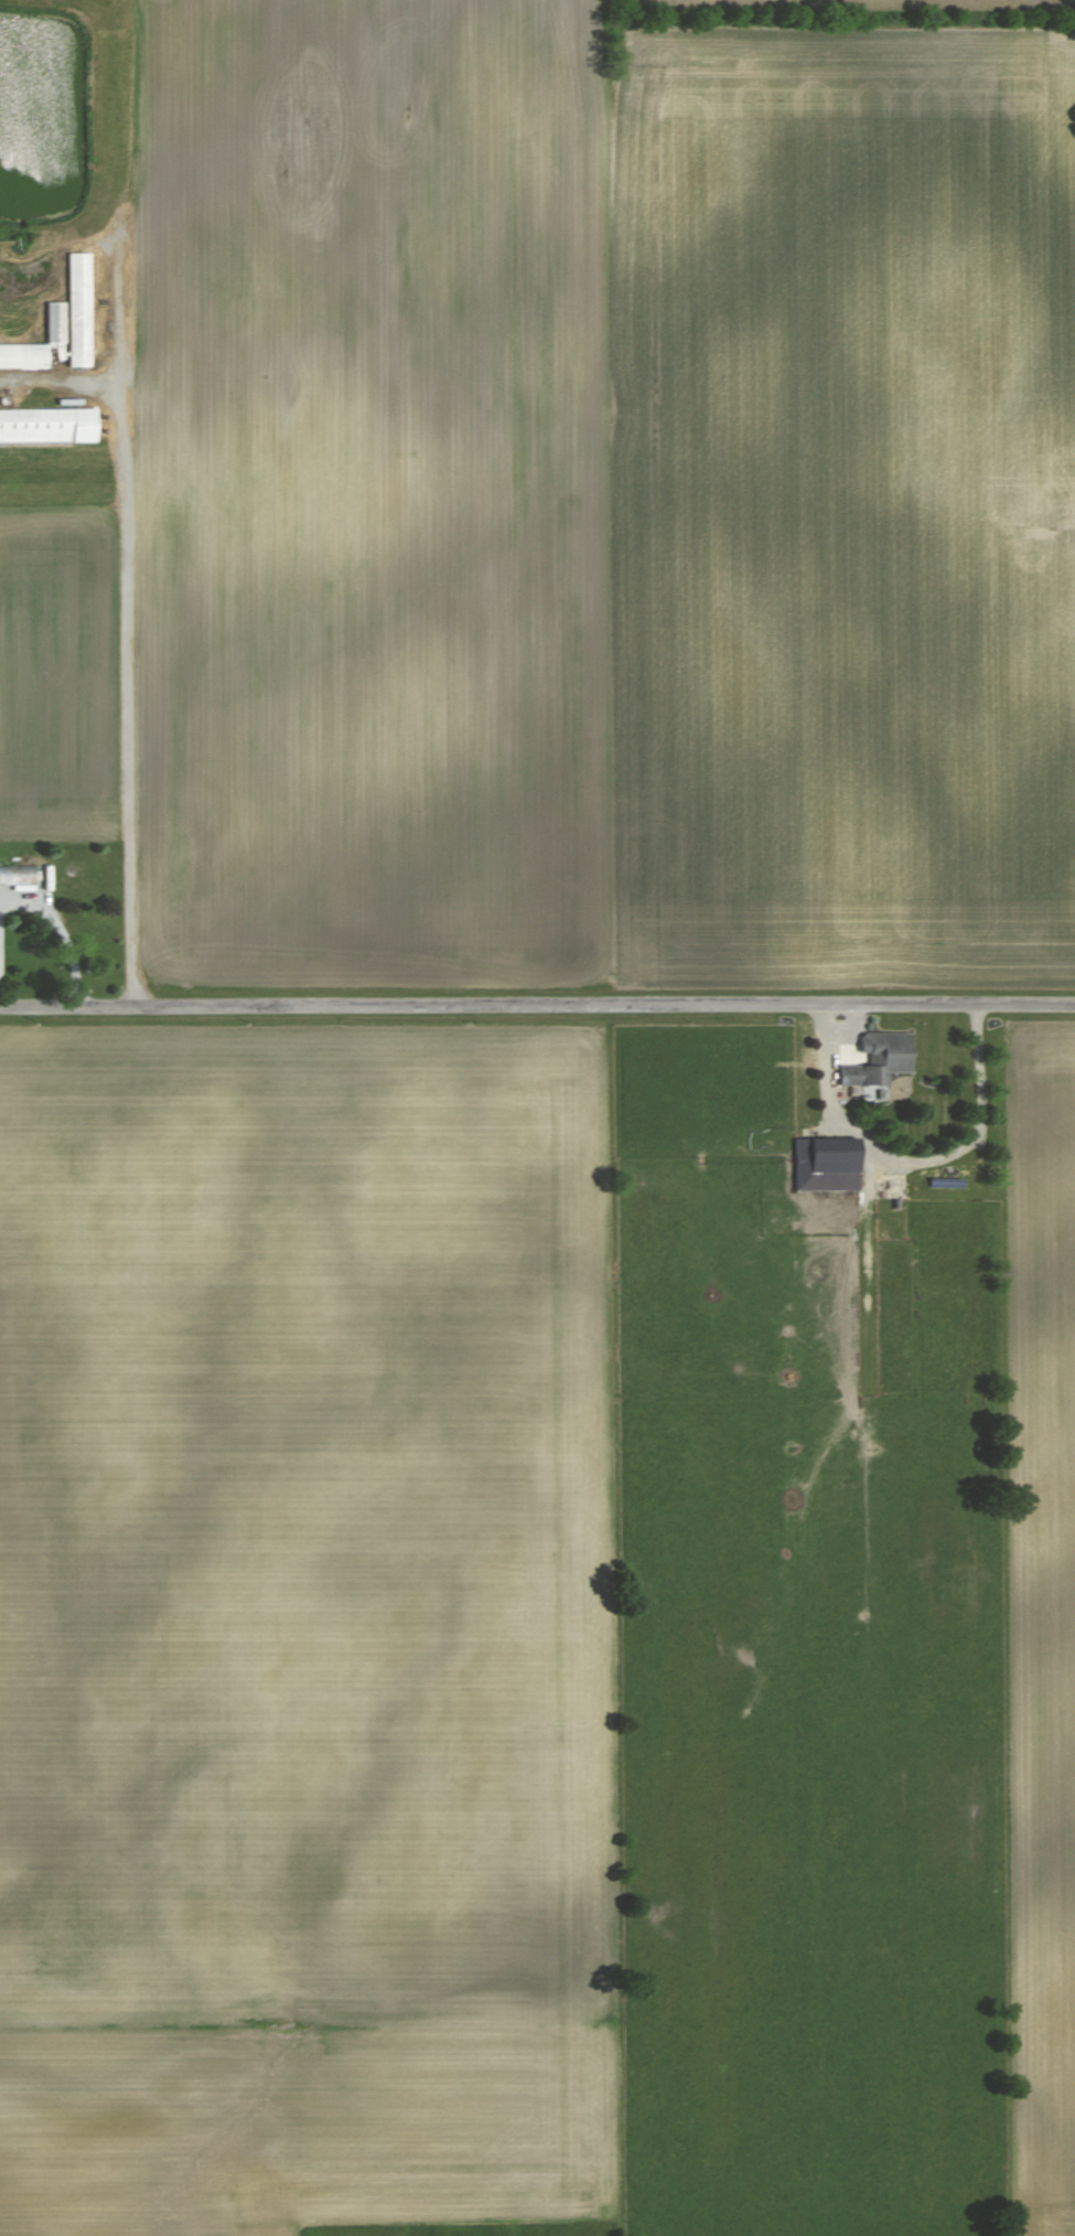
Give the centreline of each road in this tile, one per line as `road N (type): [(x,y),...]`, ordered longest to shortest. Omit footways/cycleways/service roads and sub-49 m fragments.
road 1 (residential): [(0,1009),(1074,1007)]

